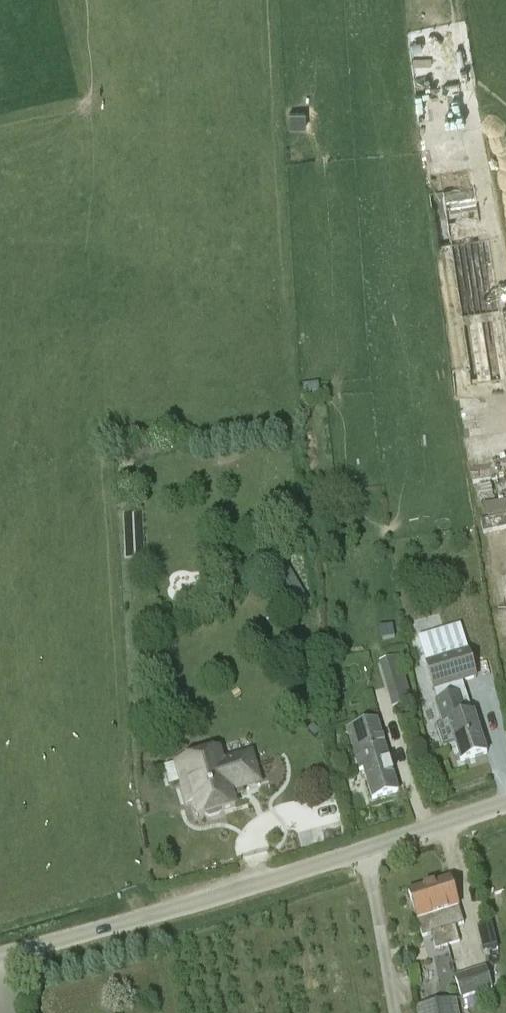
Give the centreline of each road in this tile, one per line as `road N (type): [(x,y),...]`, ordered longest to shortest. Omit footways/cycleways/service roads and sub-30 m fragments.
road 1 (unclassified): [(505,803),(252,889),(0,951)]

